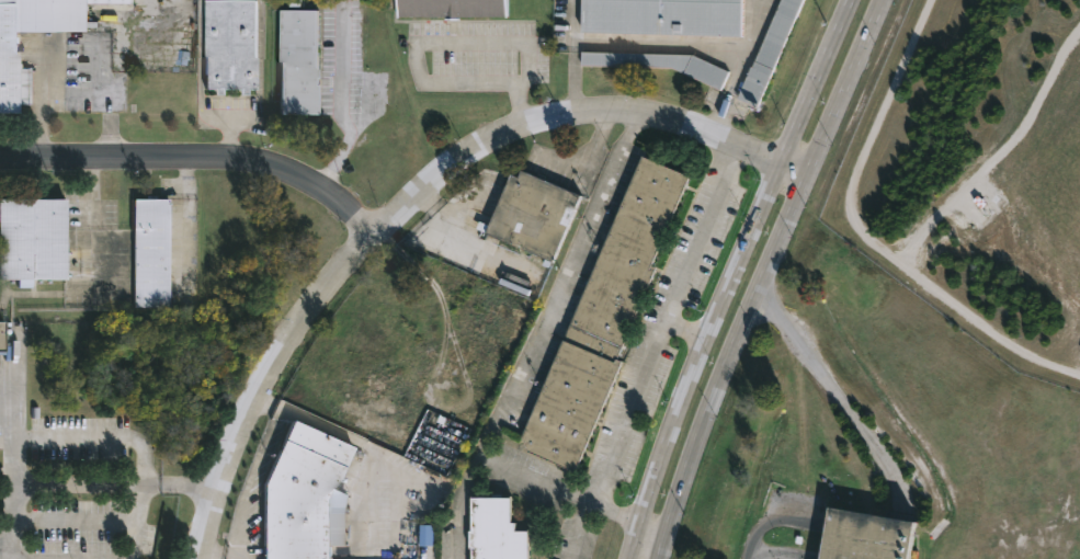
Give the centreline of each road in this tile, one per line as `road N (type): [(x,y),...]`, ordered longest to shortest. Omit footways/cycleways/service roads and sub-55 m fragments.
road 1 (residential): [(806,179),(657,117),(616,113),(572,113),(482,147),(377,231),(299,326),(236,445),(200,558)]
road 2 (secondary): [(659,558),(730,355),(887,0)]
road 3 (secondary): [(852,0),(708,334),(628,558)]
road 4 (residential): [(377,231),(329,192),(258,160),(0,156)]

